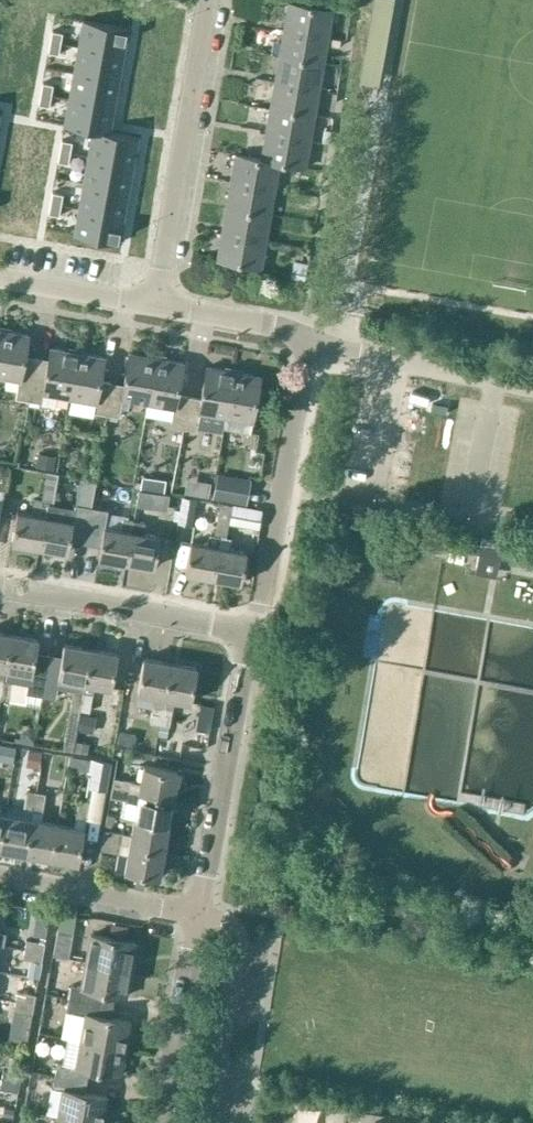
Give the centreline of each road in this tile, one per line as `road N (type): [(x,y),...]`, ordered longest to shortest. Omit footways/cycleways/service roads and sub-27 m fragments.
road 1 (residential): [(155,305),(206,0)]
road 2 (residential): [(310,345),(253,635)]
road 3 (residential): [(253,635),(200,911)]
road 4 (residential): [(253,635),(0,586)]
road 5 (residential): [(200,911),(229,917),(240,932),(209,1122)]
road 6 (residential): [(200,911),(162,1122)]
road 7 (residential): [(200,911),(0,880)]
road 8 (residential): [(310,345),(275,327),(155,305)]
road 9 (residential): [(155,305),(0,278)]

